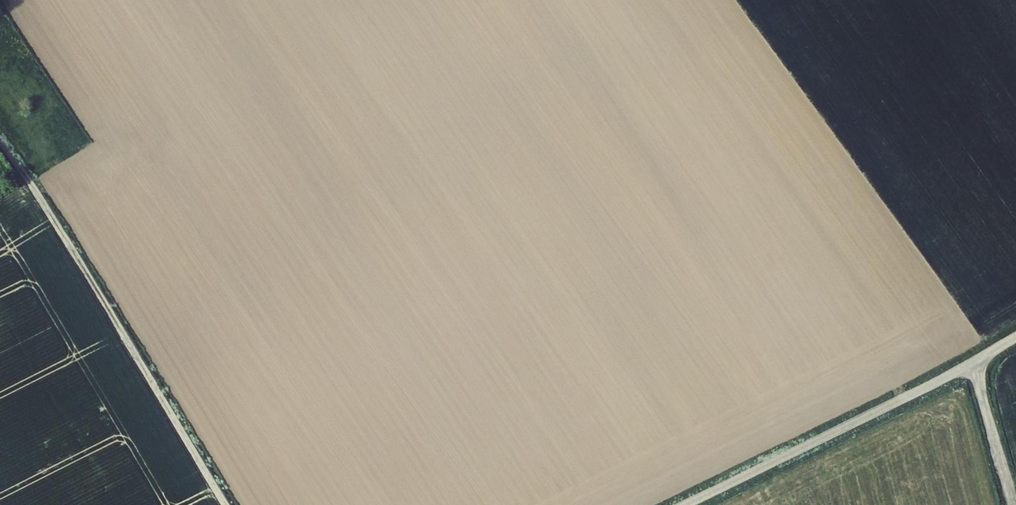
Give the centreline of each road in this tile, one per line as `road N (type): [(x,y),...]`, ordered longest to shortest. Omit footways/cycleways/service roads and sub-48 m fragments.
road 1 (unclassified): [(0,140),(227,504)]
road 2 (unclassified): [(972,363),(684,504)]
road 3 (unclassified): [(972,363),(1013,504)]

